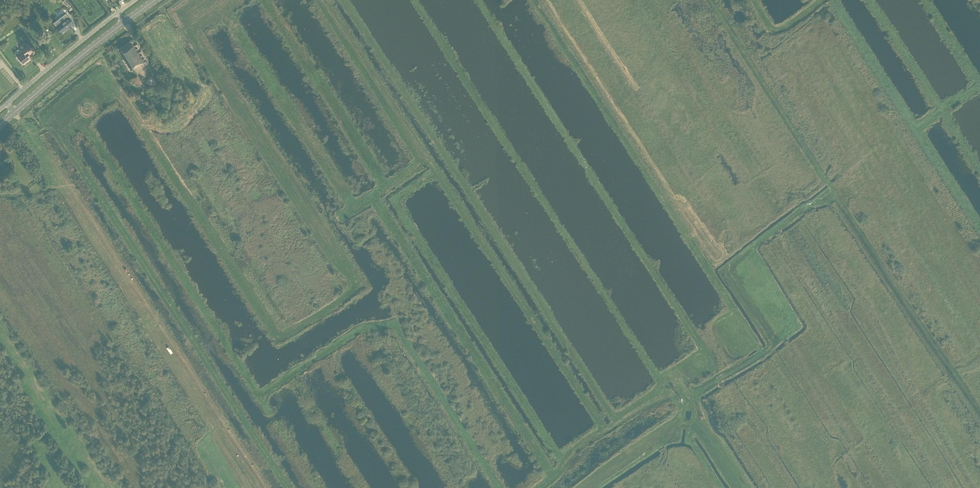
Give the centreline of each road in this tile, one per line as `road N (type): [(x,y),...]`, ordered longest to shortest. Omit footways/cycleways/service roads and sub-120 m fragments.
road 1 (track): [(711,0),(979,414)]
road 2 (track): [(690,397),(770,349),(729,280),(731,265),(834,193)]
road 3 (primary): [(0,125),(156,0)]
road 4 (unclassified): [(0,110),(135,0)]
road 5 (track): [(721,487),(689,438),(696,408),(682,388),(664,385)]

